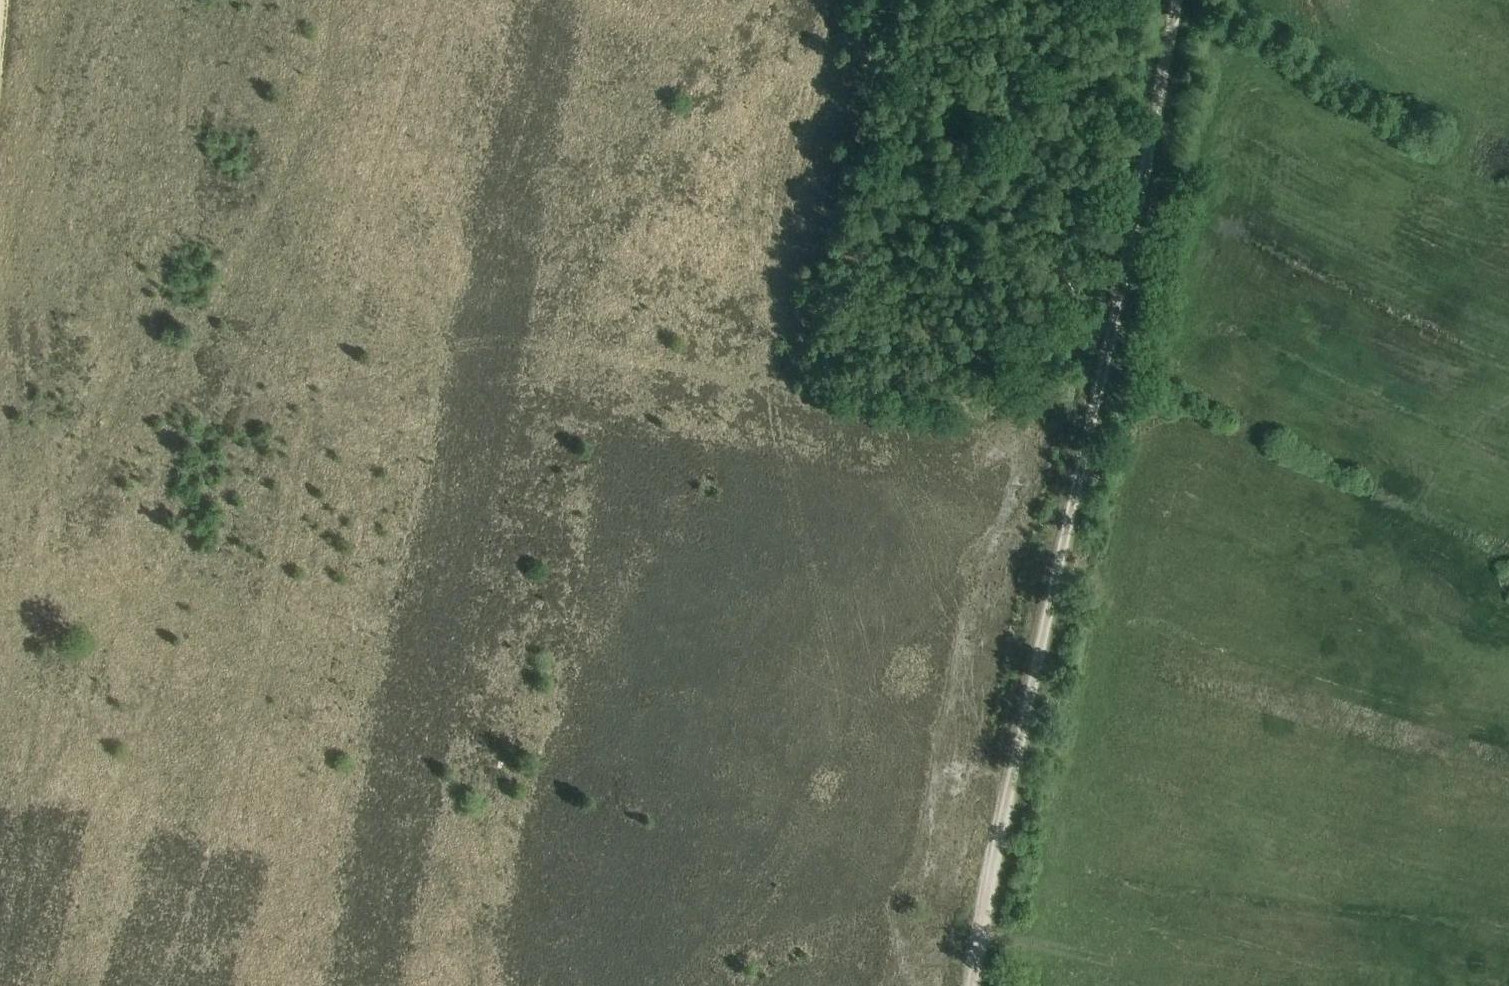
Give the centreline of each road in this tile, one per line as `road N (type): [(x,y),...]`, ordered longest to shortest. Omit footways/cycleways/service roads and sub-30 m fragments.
road 1 (track): [(1176,0),(972,985)]

